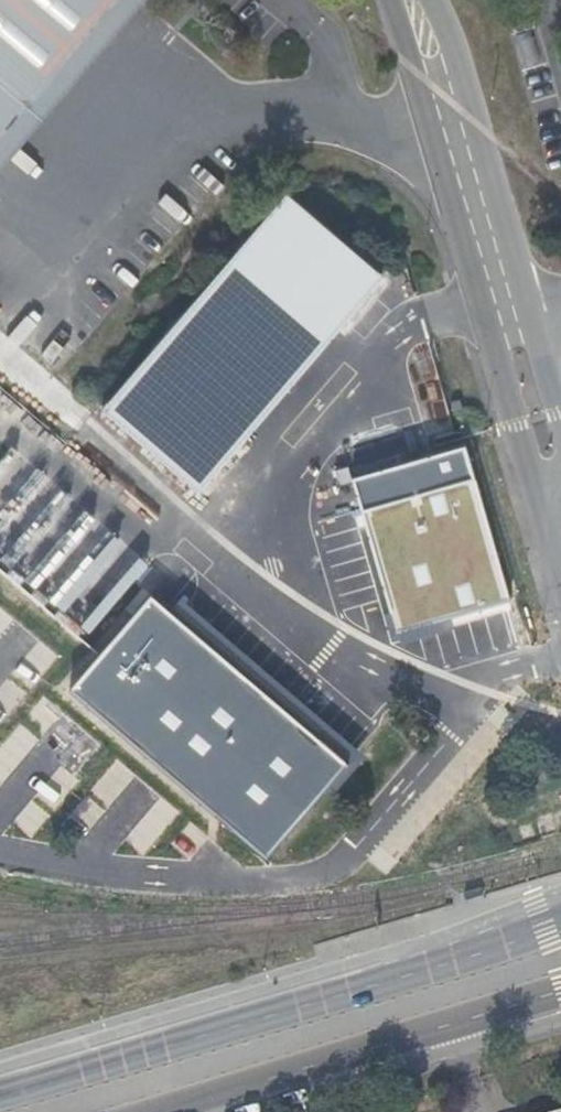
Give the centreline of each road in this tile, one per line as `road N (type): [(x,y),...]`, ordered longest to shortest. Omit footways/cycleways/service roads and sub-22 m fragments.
road 1 (unclassified): [(560,659),(506,672),(302,498),(0,838)]
road 2 (secondary): [(560,927),(435,972),(0,1097)]
road 3 (secondary): [(170,1111),(560,994)]
road 4 (unclassified): [(509,320),(410,0)]
road 5 (unclassified): [(509,320),(491,350),(560,580)]

